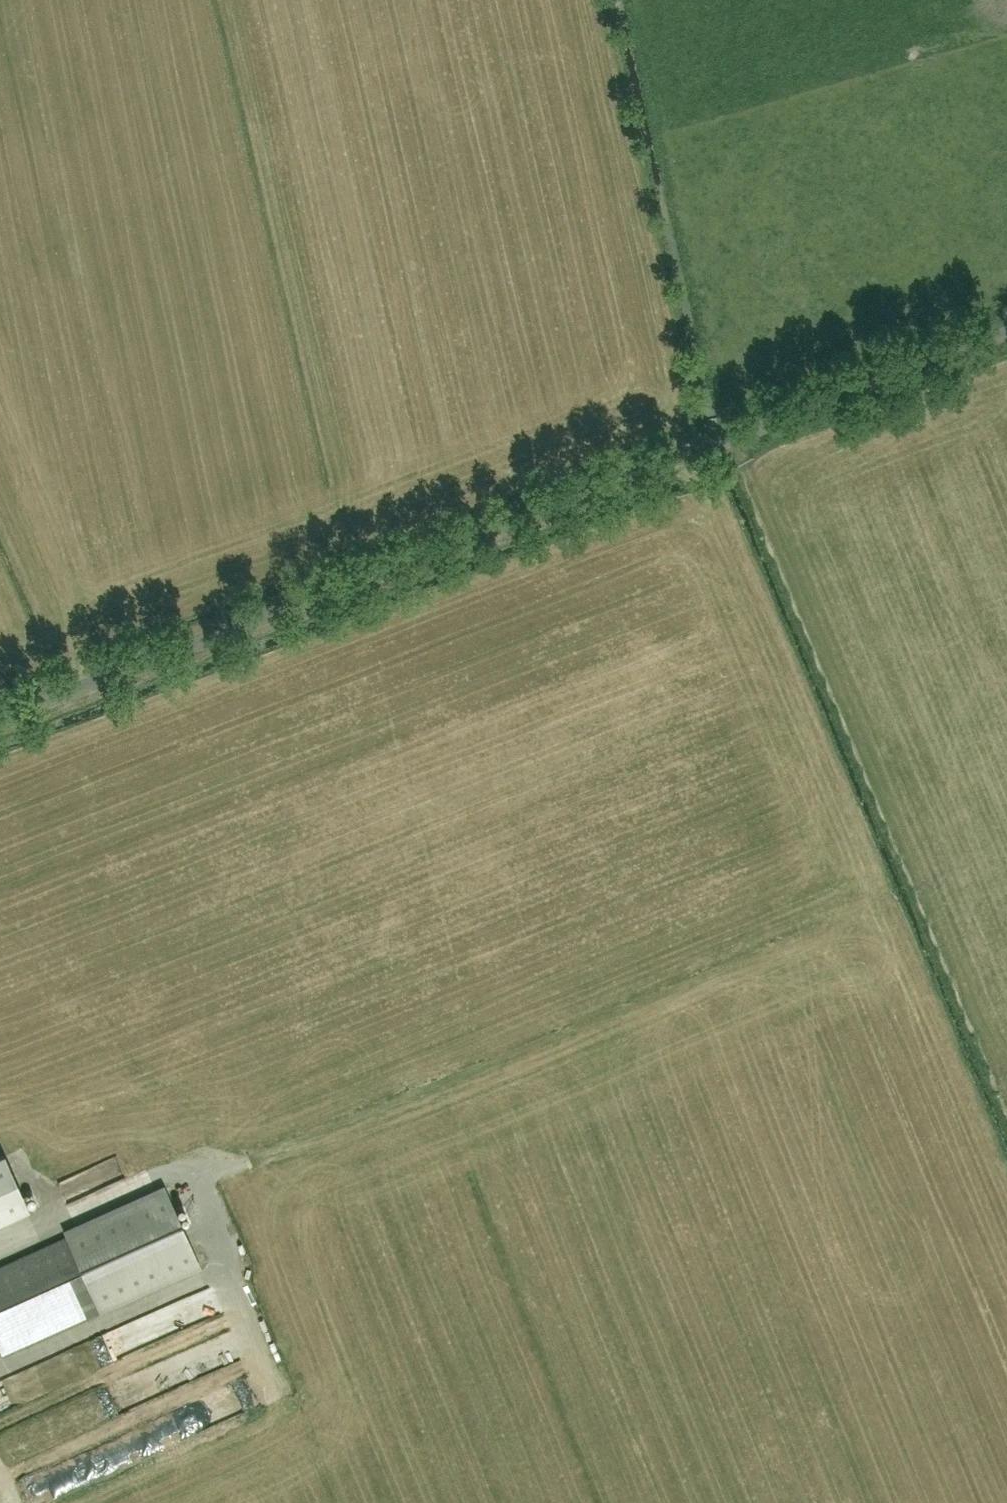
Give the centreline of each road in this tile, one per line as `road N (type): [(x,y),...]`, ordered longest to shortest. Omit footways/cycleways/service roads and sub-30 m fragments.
road 1 (unclassified): [(0,713),(1006,331)]

